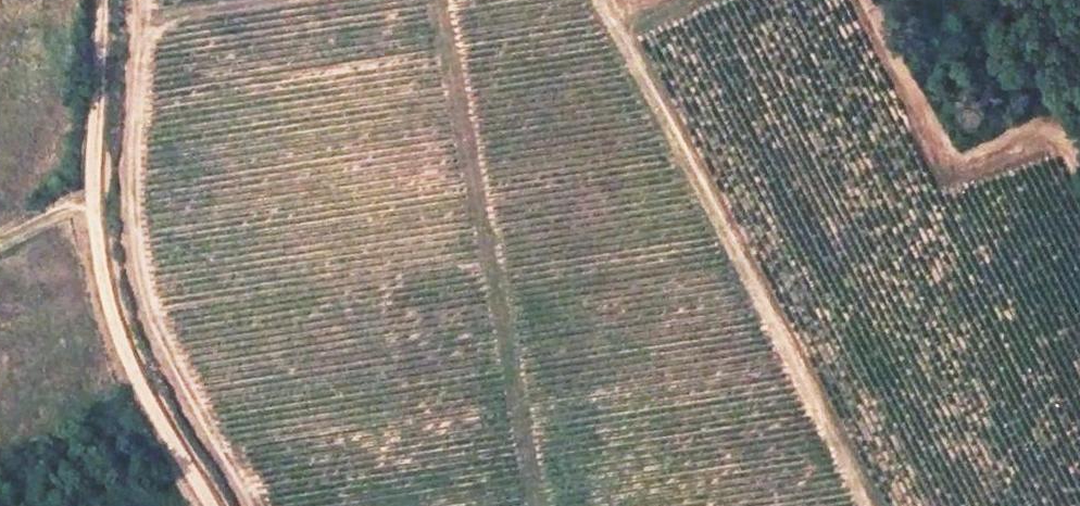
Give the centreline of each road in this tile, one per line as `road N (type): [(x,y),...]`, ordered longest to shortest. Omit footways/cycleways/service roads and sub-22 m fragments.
road 1 (track): [(602,0),(863,505)]
road 2 (track): [(208,505),(141,387),(109,306),(96,206),(105,0)]

